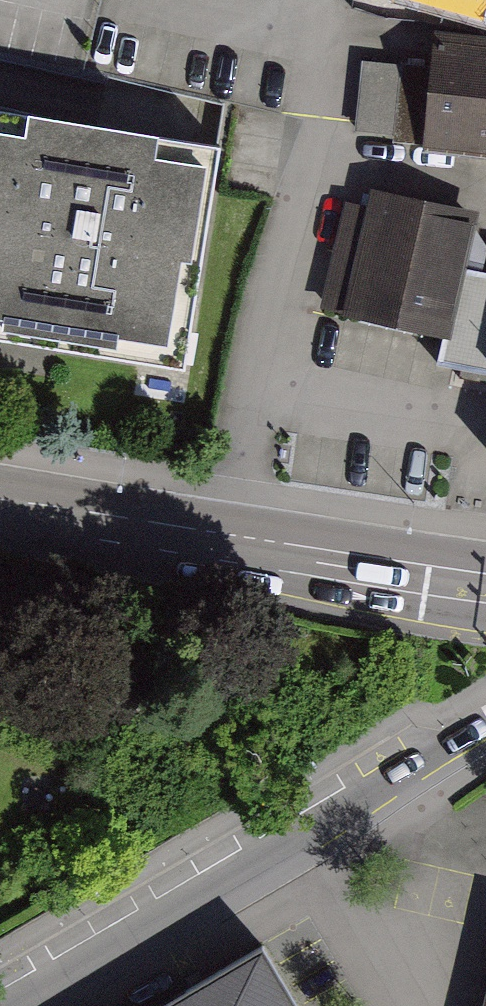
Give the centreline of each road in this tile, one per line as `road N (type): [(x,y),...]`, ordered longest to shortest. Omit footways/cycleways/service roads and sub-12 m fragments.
road 1 (residential): [(3,1005),(485,725)]
road 2 (primary): [(0,500),(485,580)]

